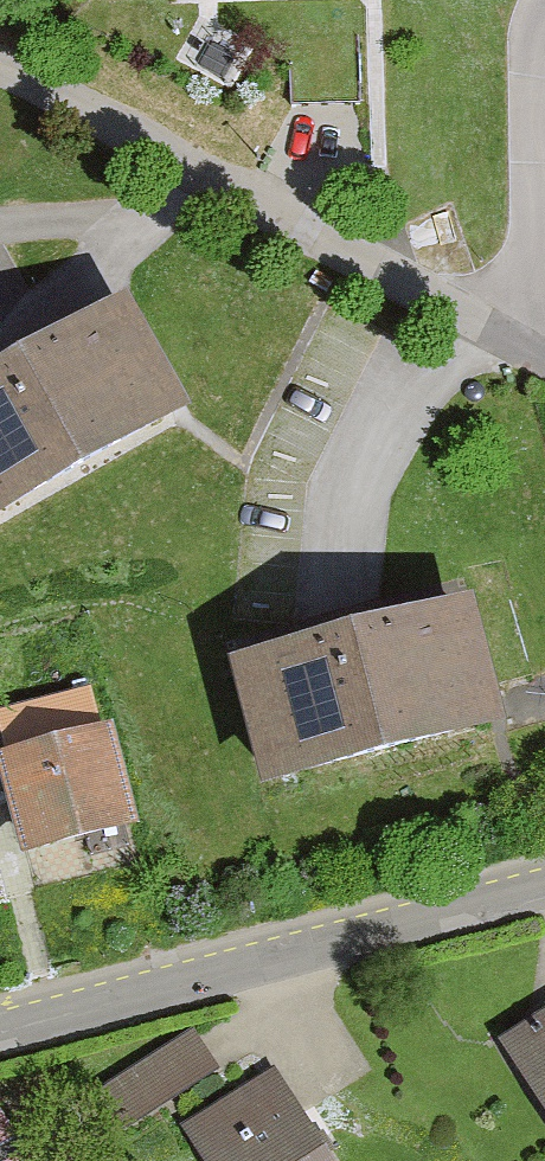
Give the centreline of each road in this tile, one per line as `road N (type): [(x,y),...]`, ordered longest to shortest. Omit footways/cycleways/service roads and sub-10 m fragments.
road 1 (trunk): [(0,640),(544,298)]
road 2 (residential): [(539,354),(0,68)]
road 3 (unclassified): [(544,885),(0,1025)]
road 4 (residential): [(544,21),(539,354)]

